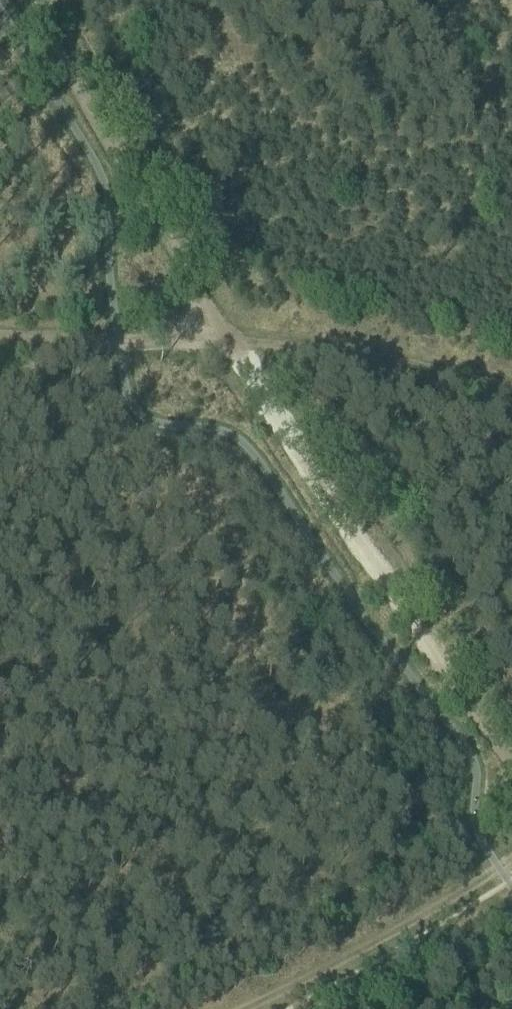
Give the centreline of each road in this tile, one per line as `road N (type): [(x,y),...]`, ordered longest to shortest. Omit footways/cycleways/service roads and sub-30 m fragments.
road 1 (track): [(511,757),(400,609),(229,341),(29,0)]
road 2 (track): [(511,384),(314,348),(0,339)]
road 3 (track): [(245,1008),(360,952),(511,858)]

